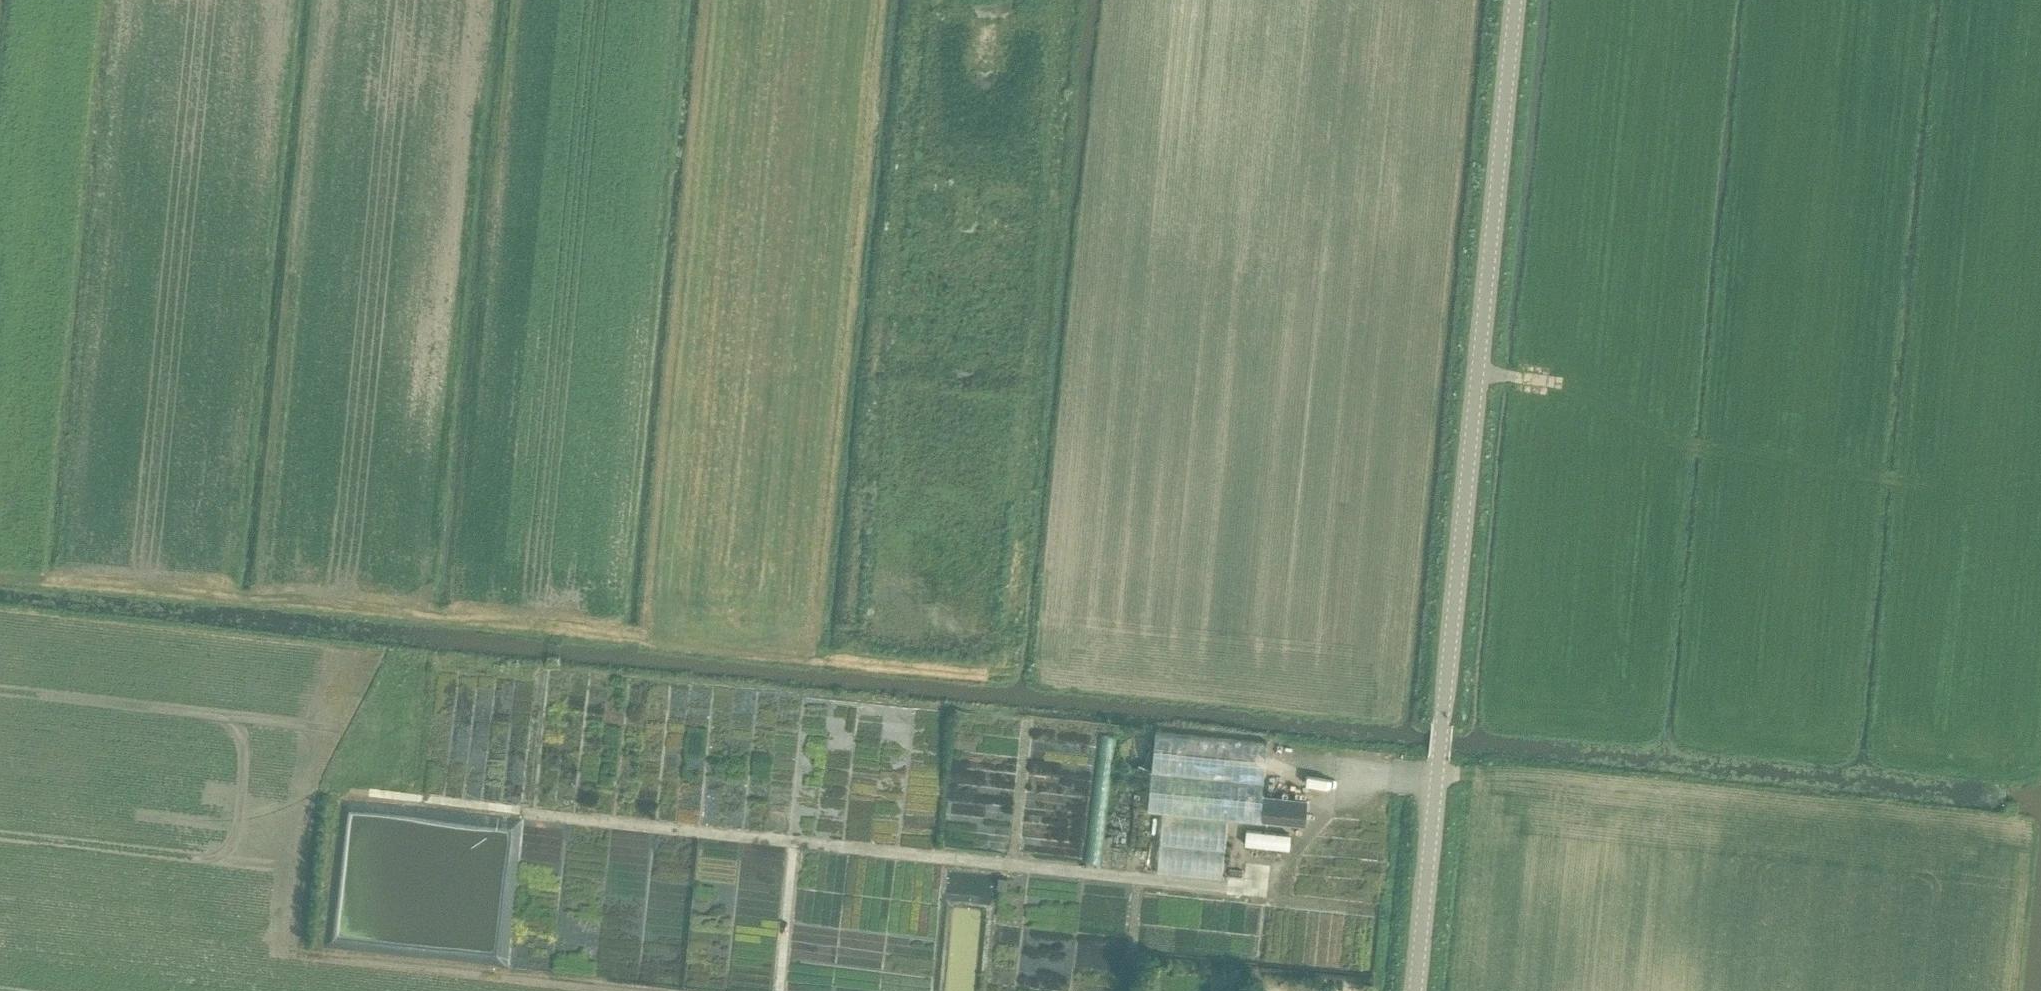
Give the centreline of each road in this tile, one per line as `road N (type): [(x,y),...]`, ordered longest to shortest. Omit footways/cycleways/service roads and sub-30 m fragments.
road 1 (unclassified): [(1416,990),(1514,0)]

